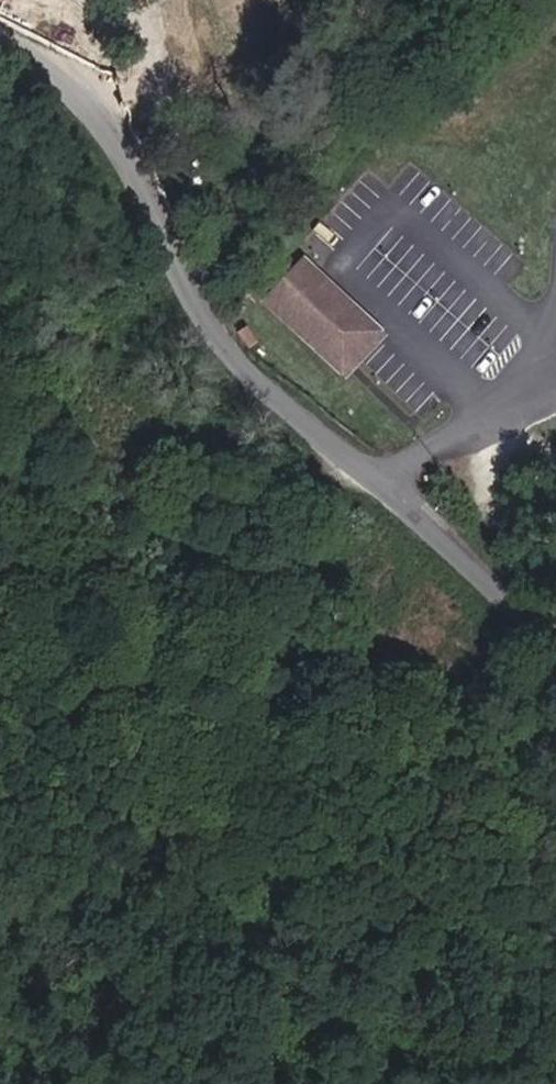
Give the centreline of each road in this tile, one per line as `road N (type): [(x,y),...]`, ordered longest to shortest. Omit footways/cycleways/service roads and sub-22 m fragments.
road 1 (unclassified): [(555,655),(246,381),(205,333),(165,259),(134,174),(68,83),(0,42)]

